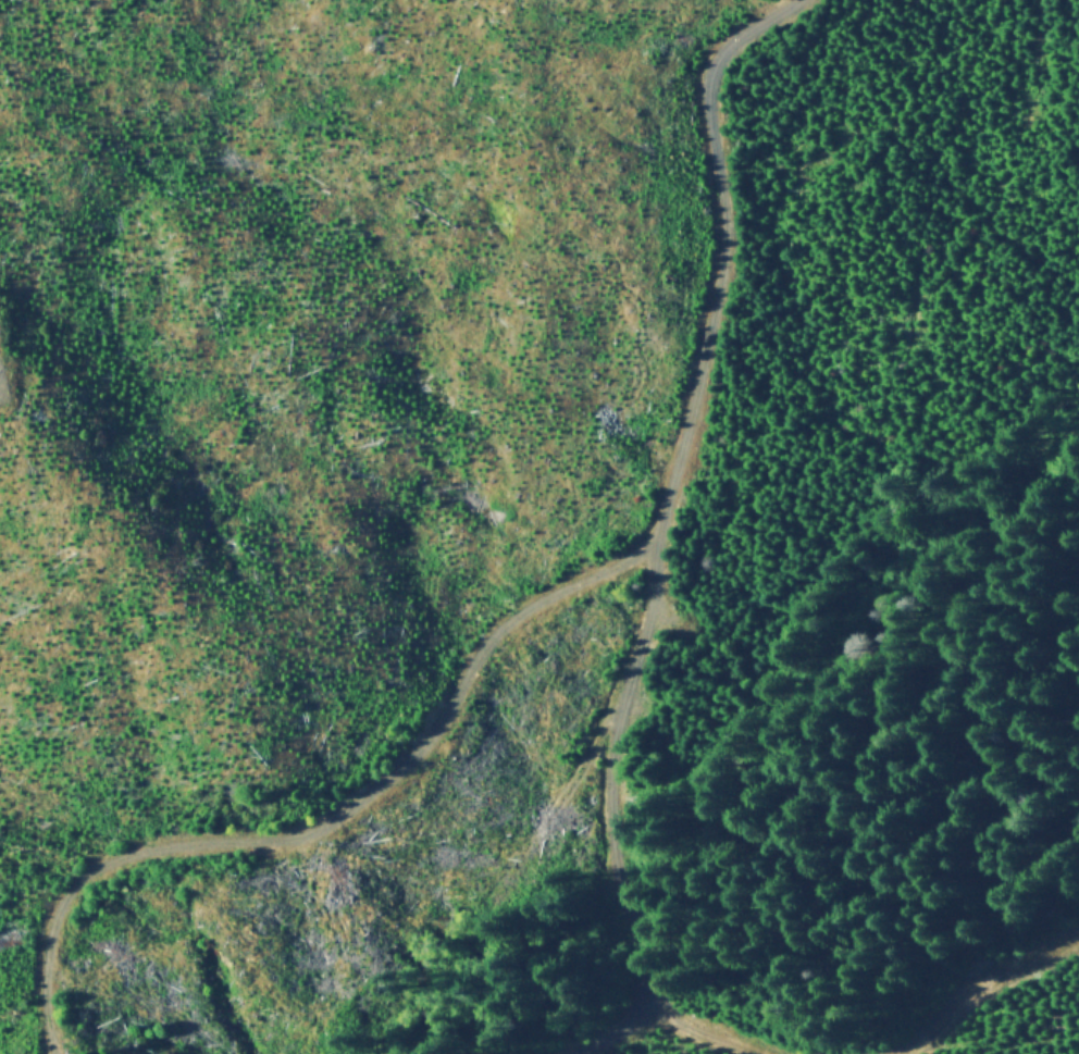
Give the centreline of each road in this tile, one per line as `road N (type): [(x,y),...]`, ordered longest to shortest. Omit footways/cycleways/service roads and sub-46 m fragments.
road 1 (track): [(802,0),(732,49),(716,80),(728,245),(700,393),(665,523),(640,555),(554,604),(469,672),(446,723),(386,783),(278,852),(99,890),(69,943),(60,1003),(83,1053)]
road 2 (track): [(662,1005),(619,937),(595,871),(592,792),(625,680),(649,637),(665,523)]
road 3 (track): [(883,1053),(909,1046),(1016,958),(1078,931)]
road 4 (track): [(595,1053),(662,1005),(768,1053)]

